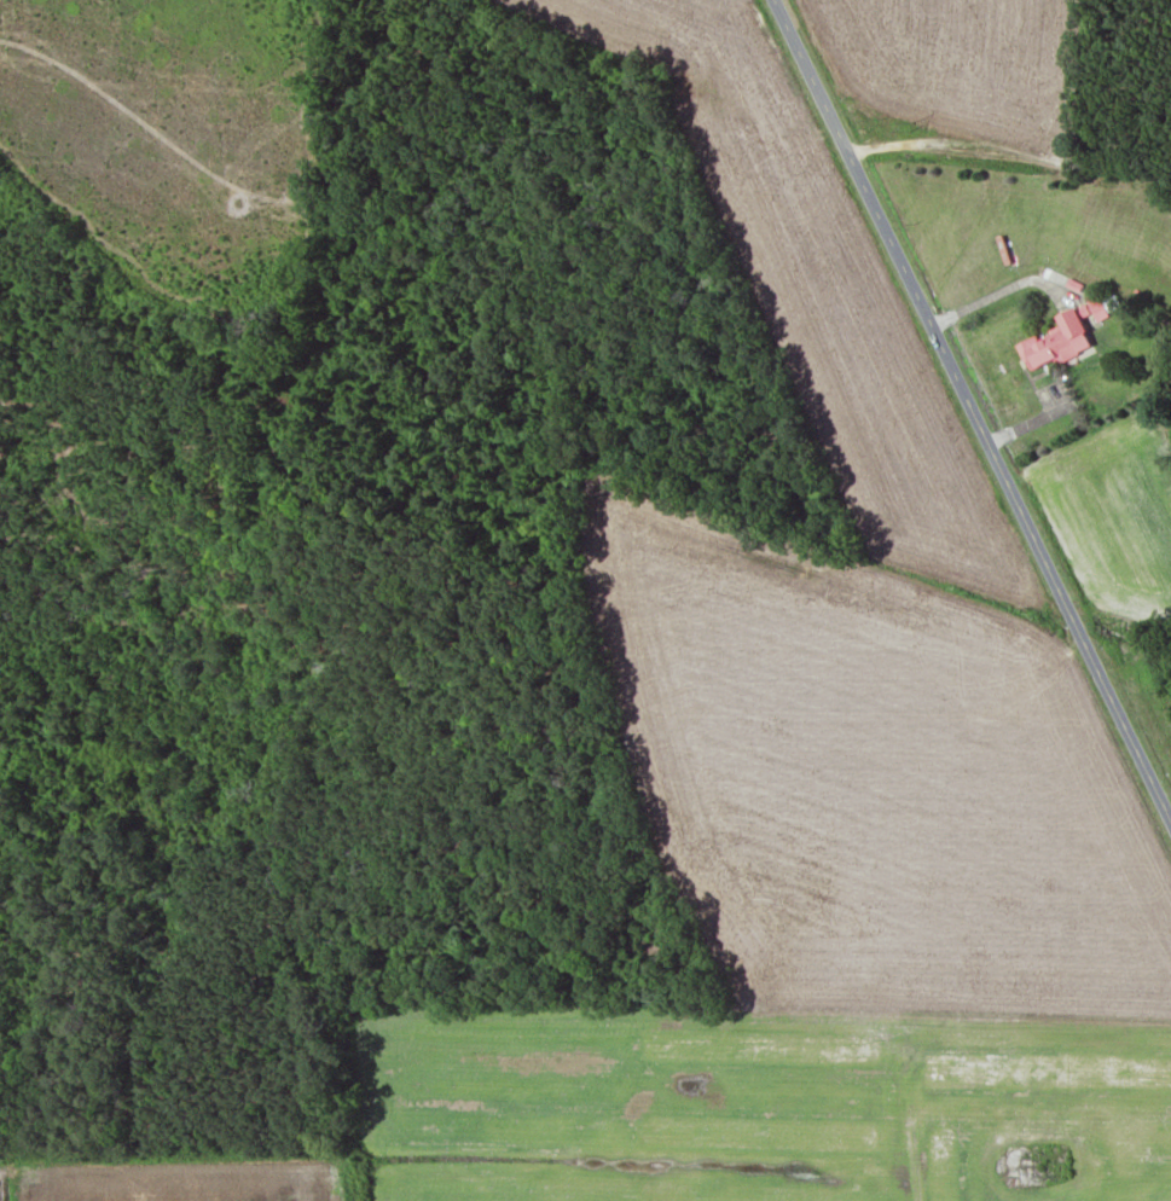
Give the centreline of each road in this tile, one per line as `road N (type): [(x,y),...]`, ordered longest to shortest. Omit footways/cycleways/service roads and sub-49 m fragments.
road 1 (residential): [(1170,827),(783,0)]

